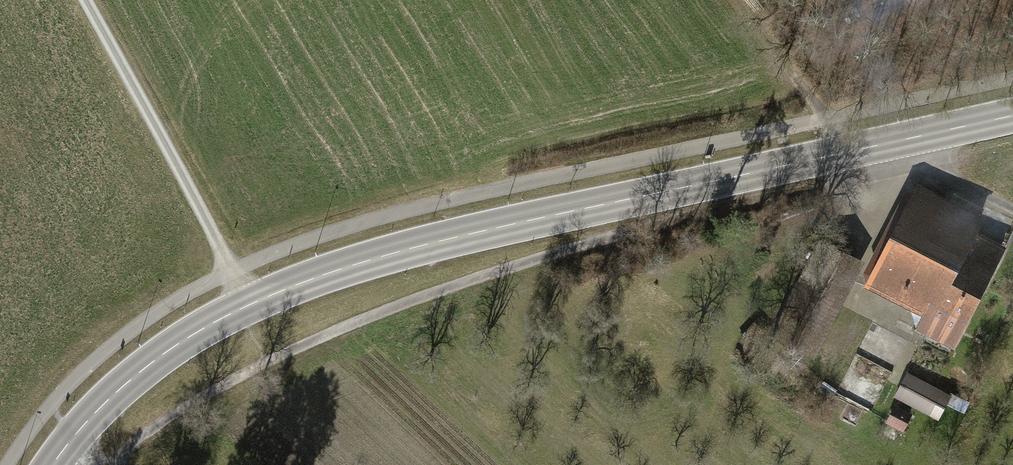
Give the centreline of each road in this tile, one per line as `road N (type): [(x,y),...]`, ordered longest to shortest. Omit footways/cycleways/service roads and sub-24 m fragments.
road 1 (secondary): [(1012,118),(342,268),(187,339),(125,385),(53,464)]
road 2 (track): [(887,146),(830,186),(490,276),(266,363)]
road 3 (track): [(247,306),(83,0)]
road 4 (track): [(887,146),(822,121),(741,26),(732,0)]
road 5 (track): [(266,363),(138,438),(111,464)]
road 6 (track): [(1012,210),(887,146)]

